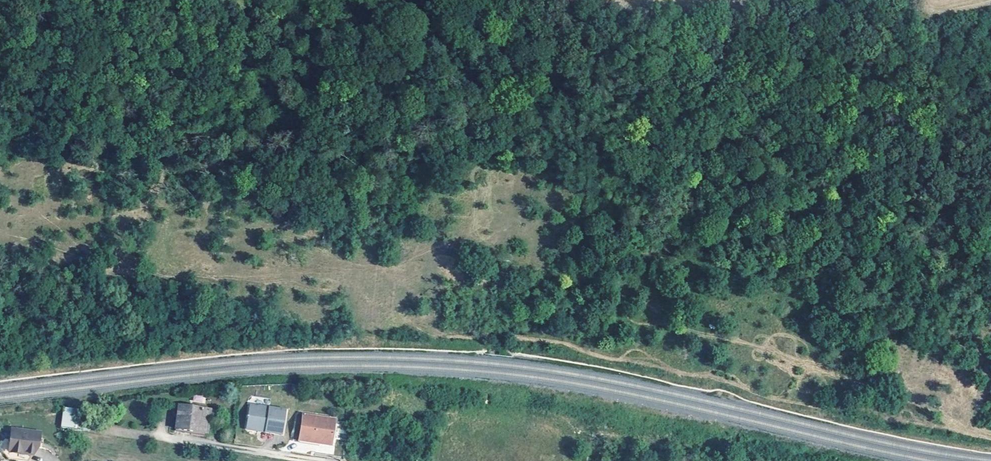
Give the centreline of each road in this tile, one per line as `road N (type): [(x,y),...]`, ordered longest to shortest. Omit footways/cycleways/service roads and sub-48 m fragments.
road 1 (residential): [(100,429),(308,460)]

